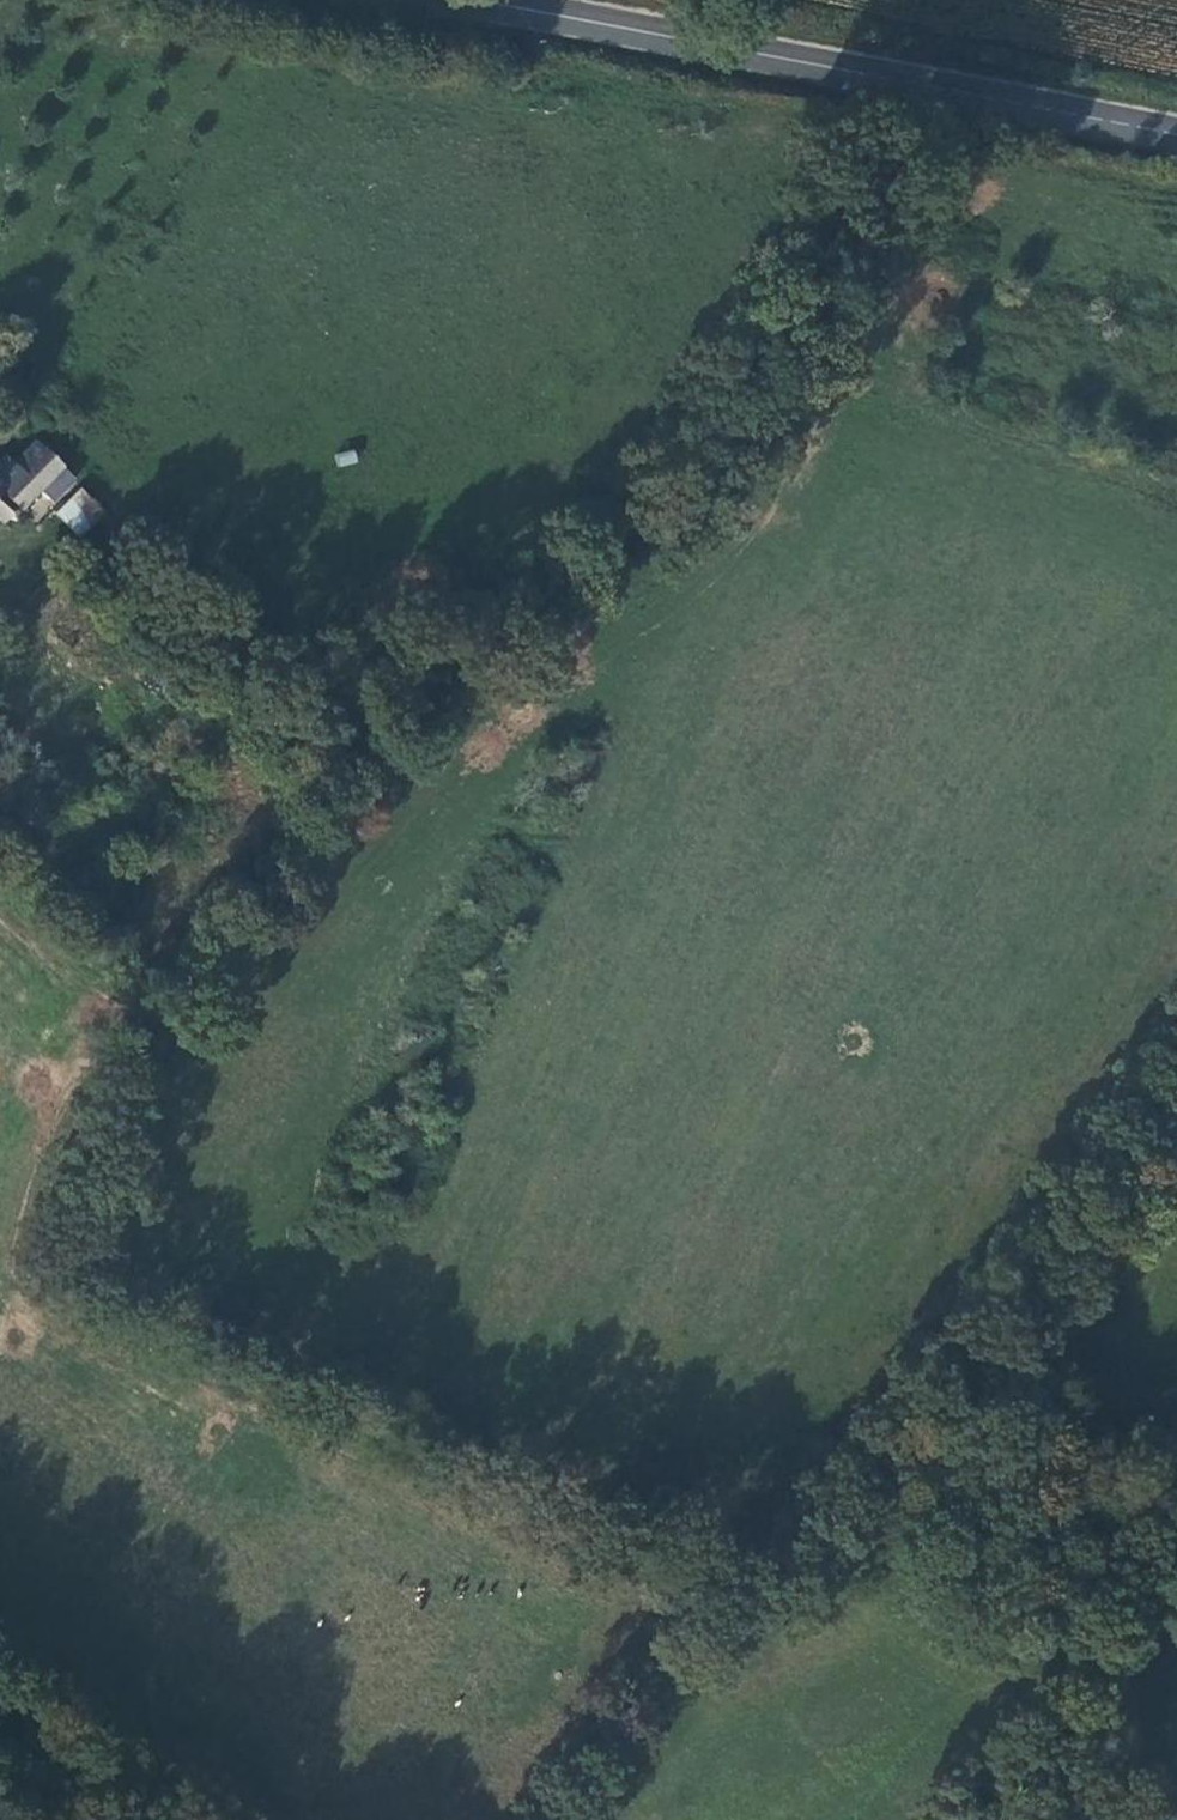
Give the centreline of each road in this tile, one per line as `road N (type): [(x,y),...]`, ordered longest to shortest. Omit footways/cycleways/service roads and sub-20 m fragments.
road 1 (secondary): [(486,0),(1176,137)]

